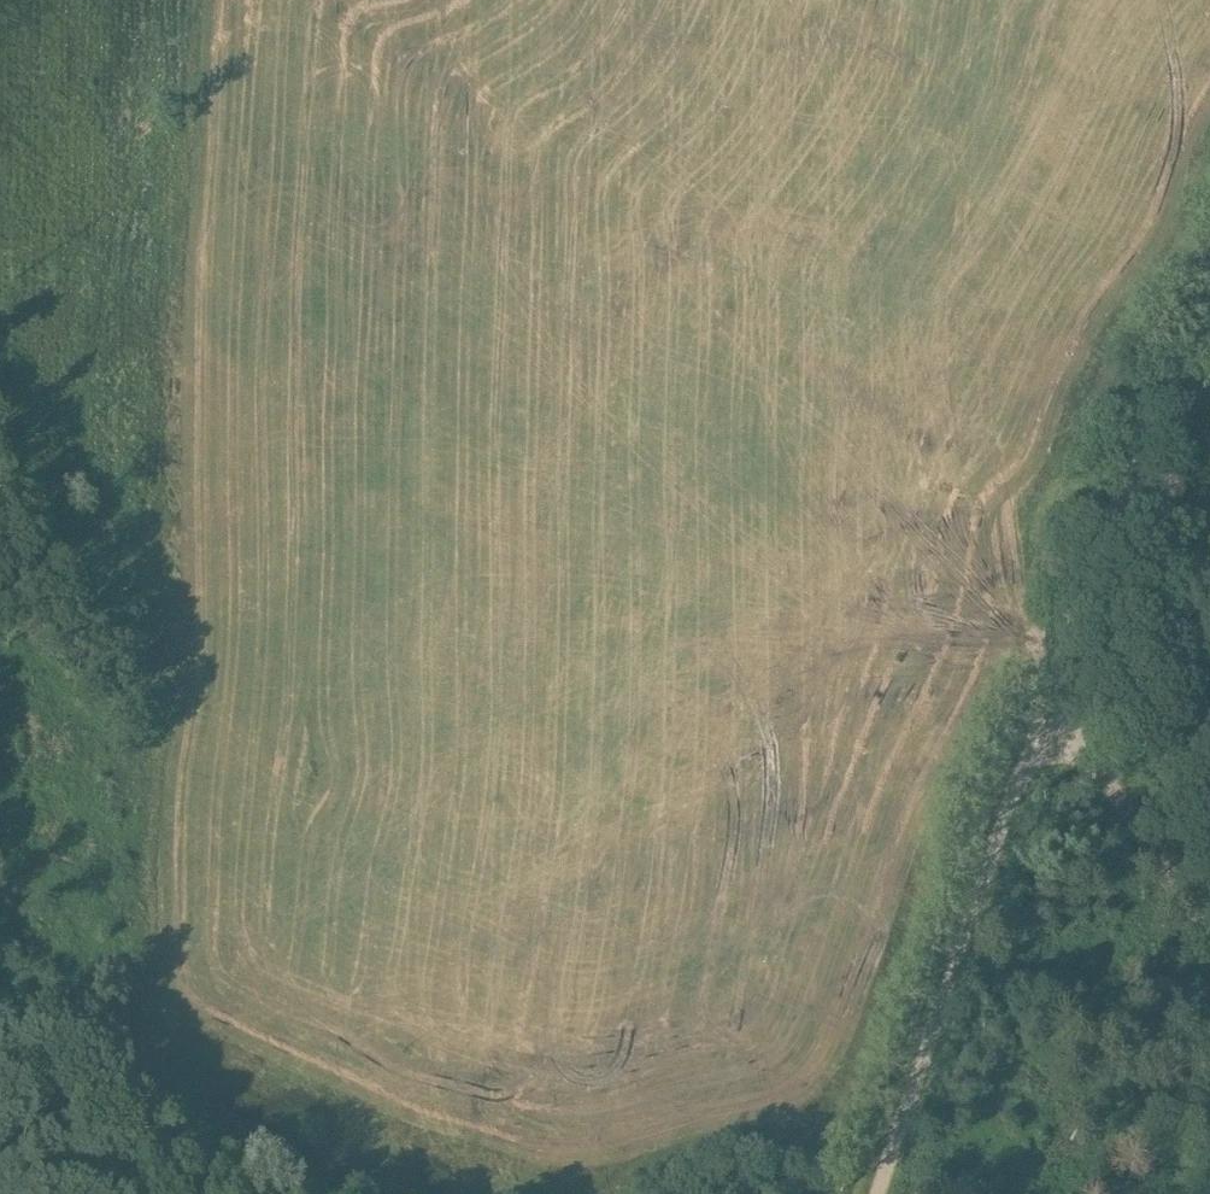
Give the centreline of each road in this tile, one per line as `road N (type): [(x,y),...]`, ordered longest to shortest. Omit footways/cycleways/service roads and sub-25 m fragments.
road 1 (track): [(1209,934),(1061,726)]

